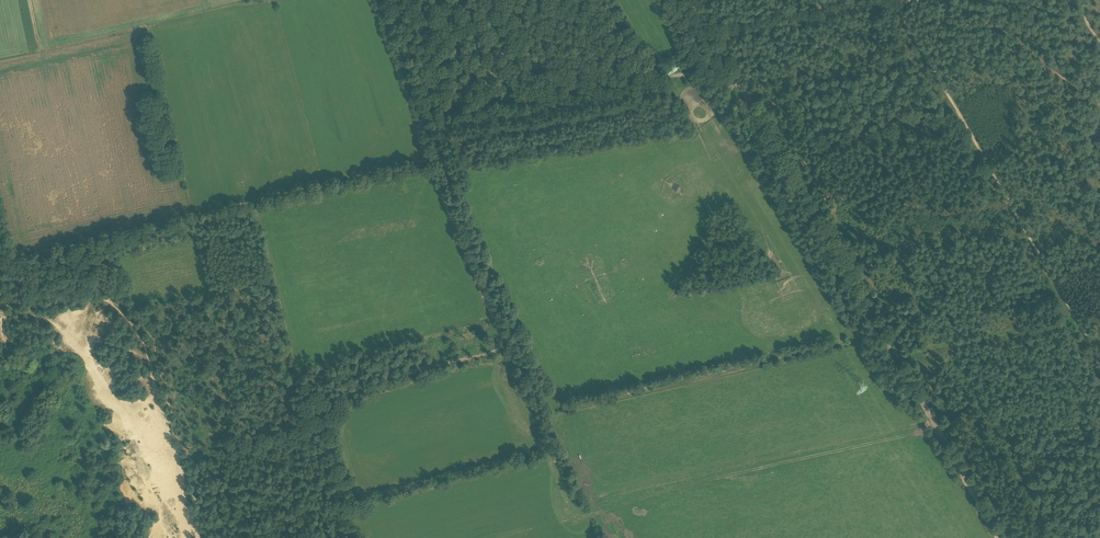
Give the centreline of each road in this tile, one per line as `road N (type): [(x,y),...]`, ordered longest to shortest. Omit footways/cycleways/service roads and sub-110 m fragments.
road 1 (track): [(428,159),(496,349),(364,384),(312,432),(290,428),(183,451)]
road 2 (track): [(997,537),(729,71)]
road 3 (track): [(1099,360),(890,2)]
road 4 (track): [(78,242),(428,159)]
road 5 (track): [(523,102),(729,71)]
road 6 (track): [(717,40),(890,2)]
road 7 (track): [(183,451),(154,335),(141,314),(114,303)]
road 8 (track): [(29,0),(41,53),(144,30)]
road 9 (track): [(428,159),(416,133),(421,119),(523,102)]

